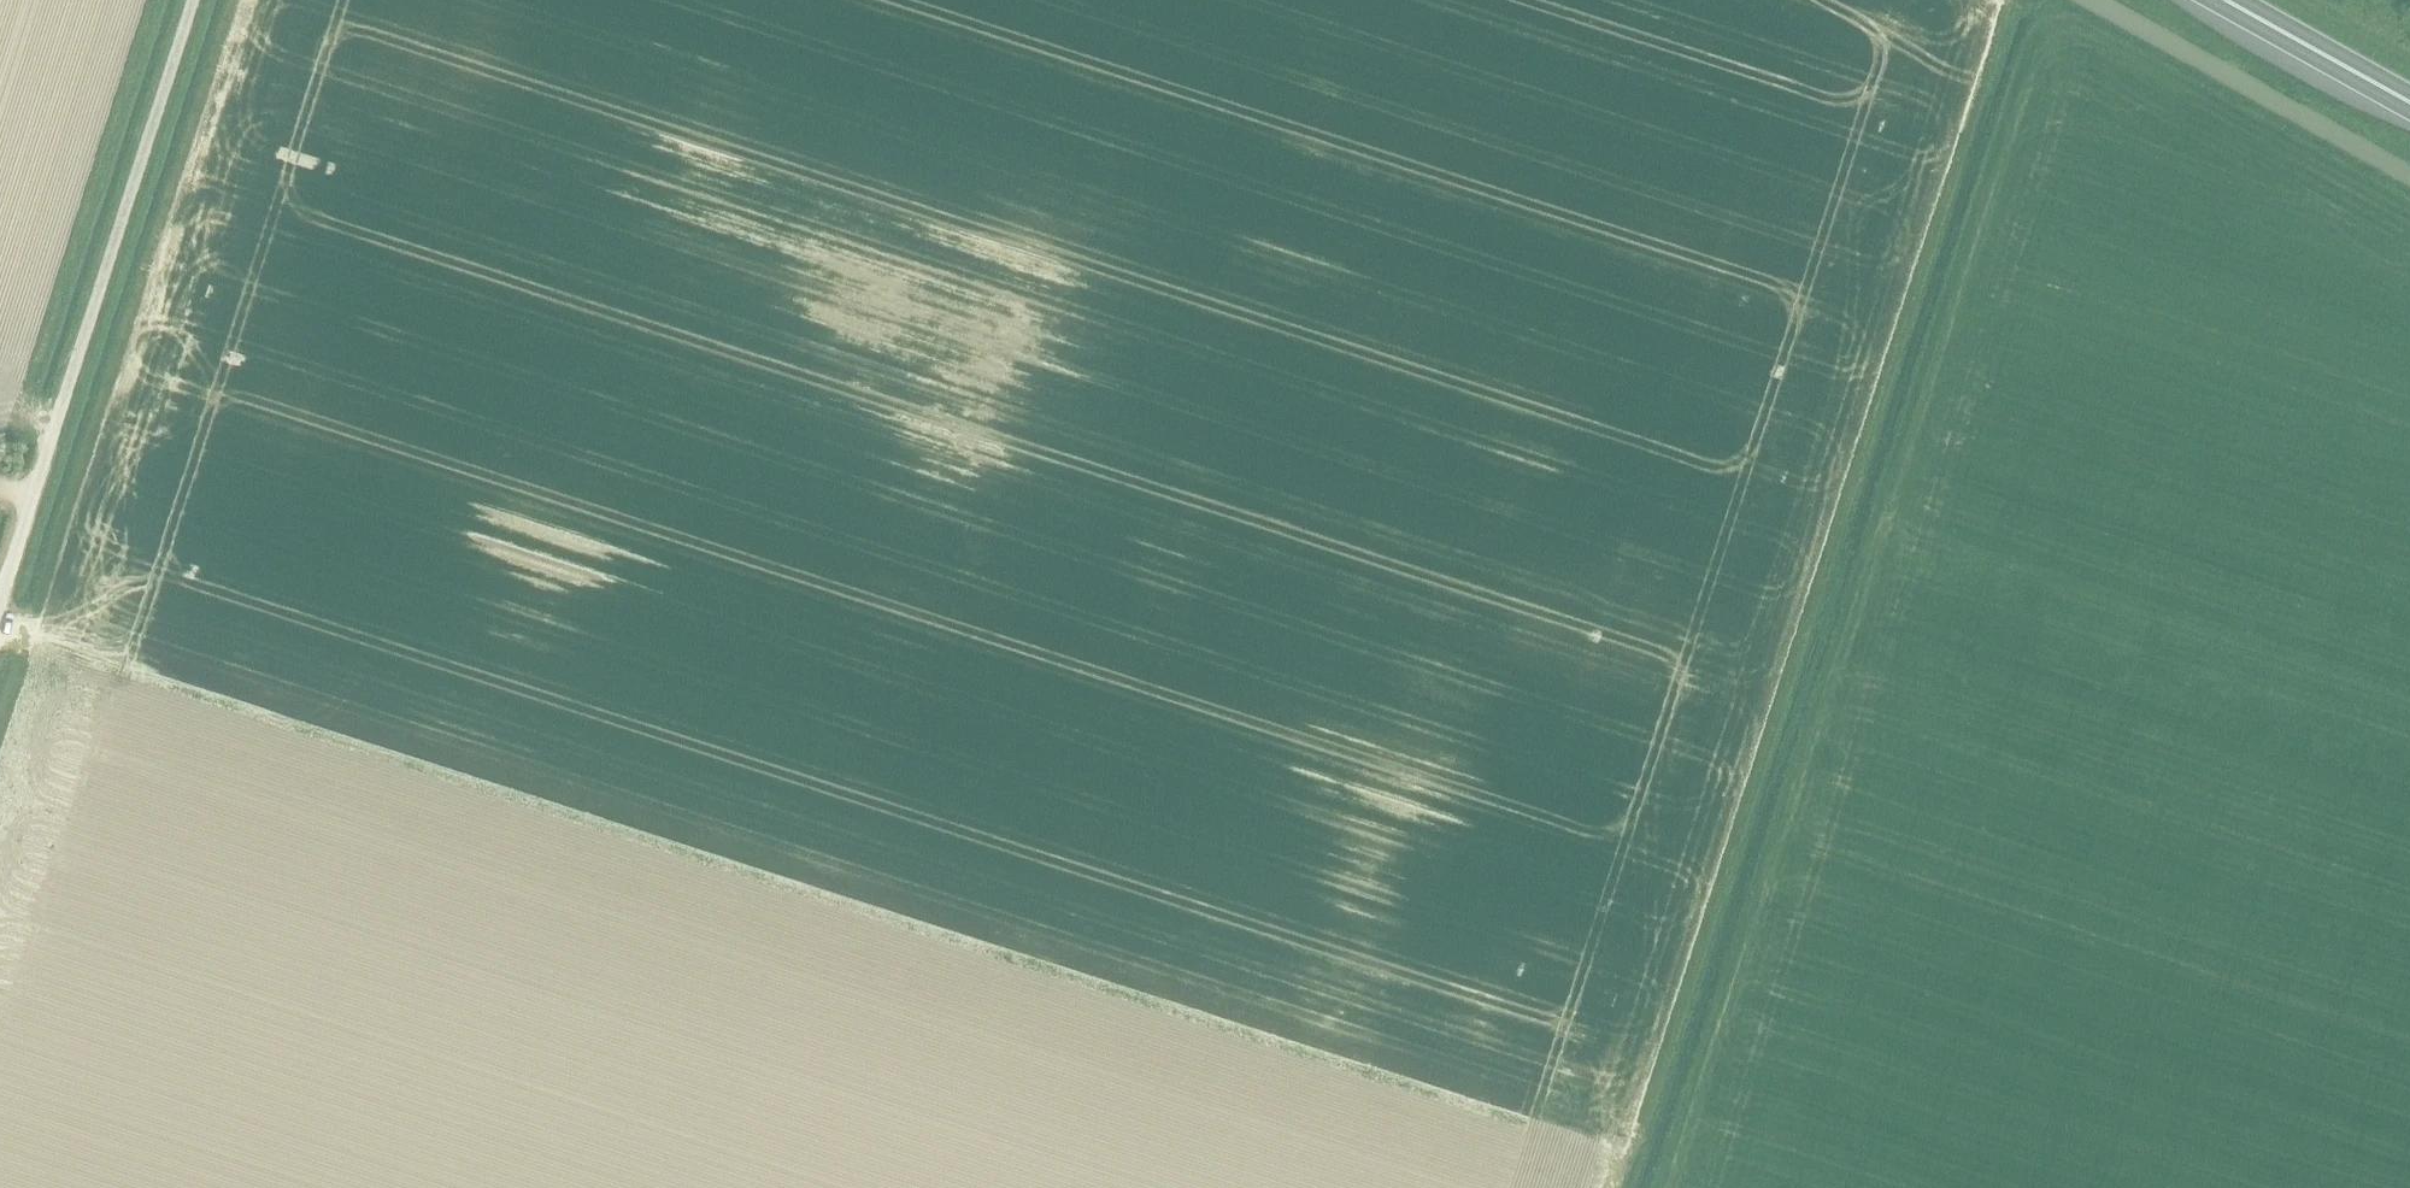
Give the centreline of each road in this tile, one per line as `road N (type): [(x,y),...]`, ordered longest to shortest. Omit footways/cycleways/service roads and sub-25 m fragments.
road 1 (unclassified): [(0,600),(193,0)]
road 2 (trunk): [(2409,103),(2226,0)]

